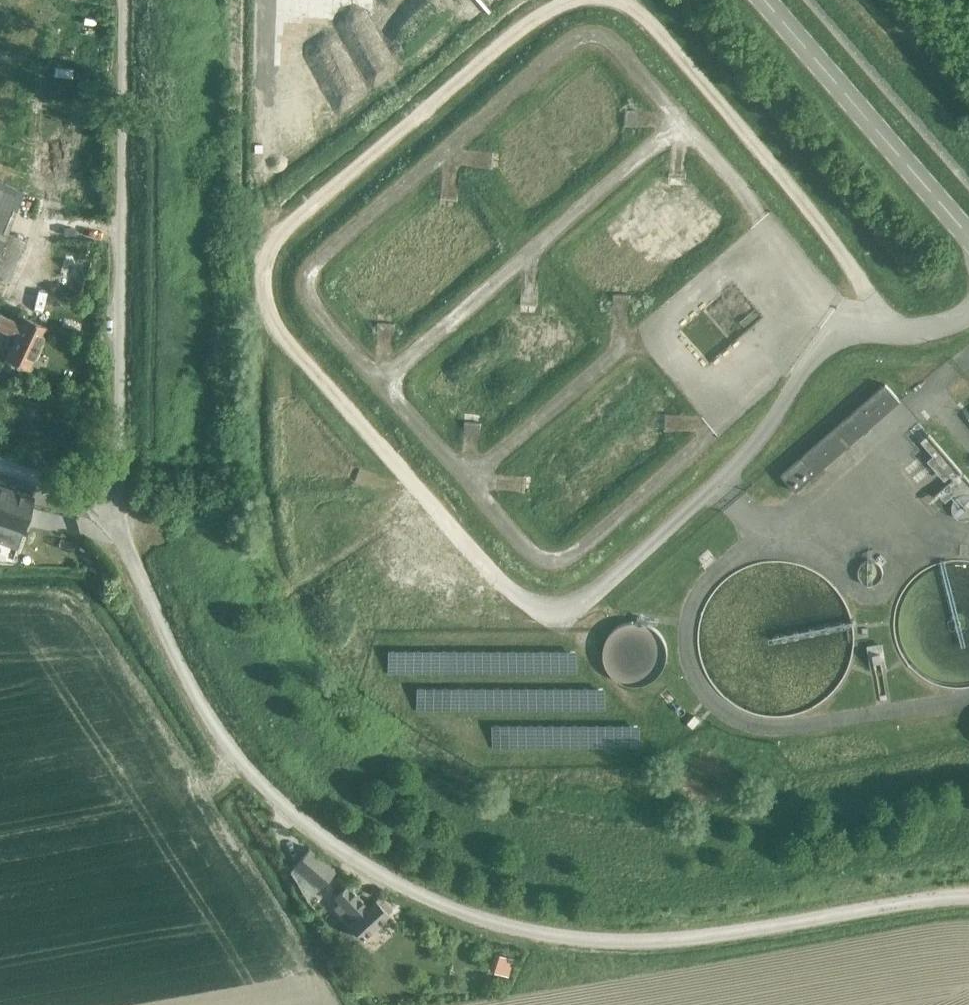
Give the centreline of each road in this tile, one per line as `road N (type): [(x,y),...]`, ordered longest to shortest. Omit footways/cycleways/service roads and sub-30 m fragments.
road 1 (unclassified): [(968,898),(622,943),(492,925),(436,903),(322,838),(244,765),(189,683),(103,515)]
road 2 (unclassified): [(103,515),(118,482),(124,0)]
road 3 (secondary): [(968,228),(767,0)]

